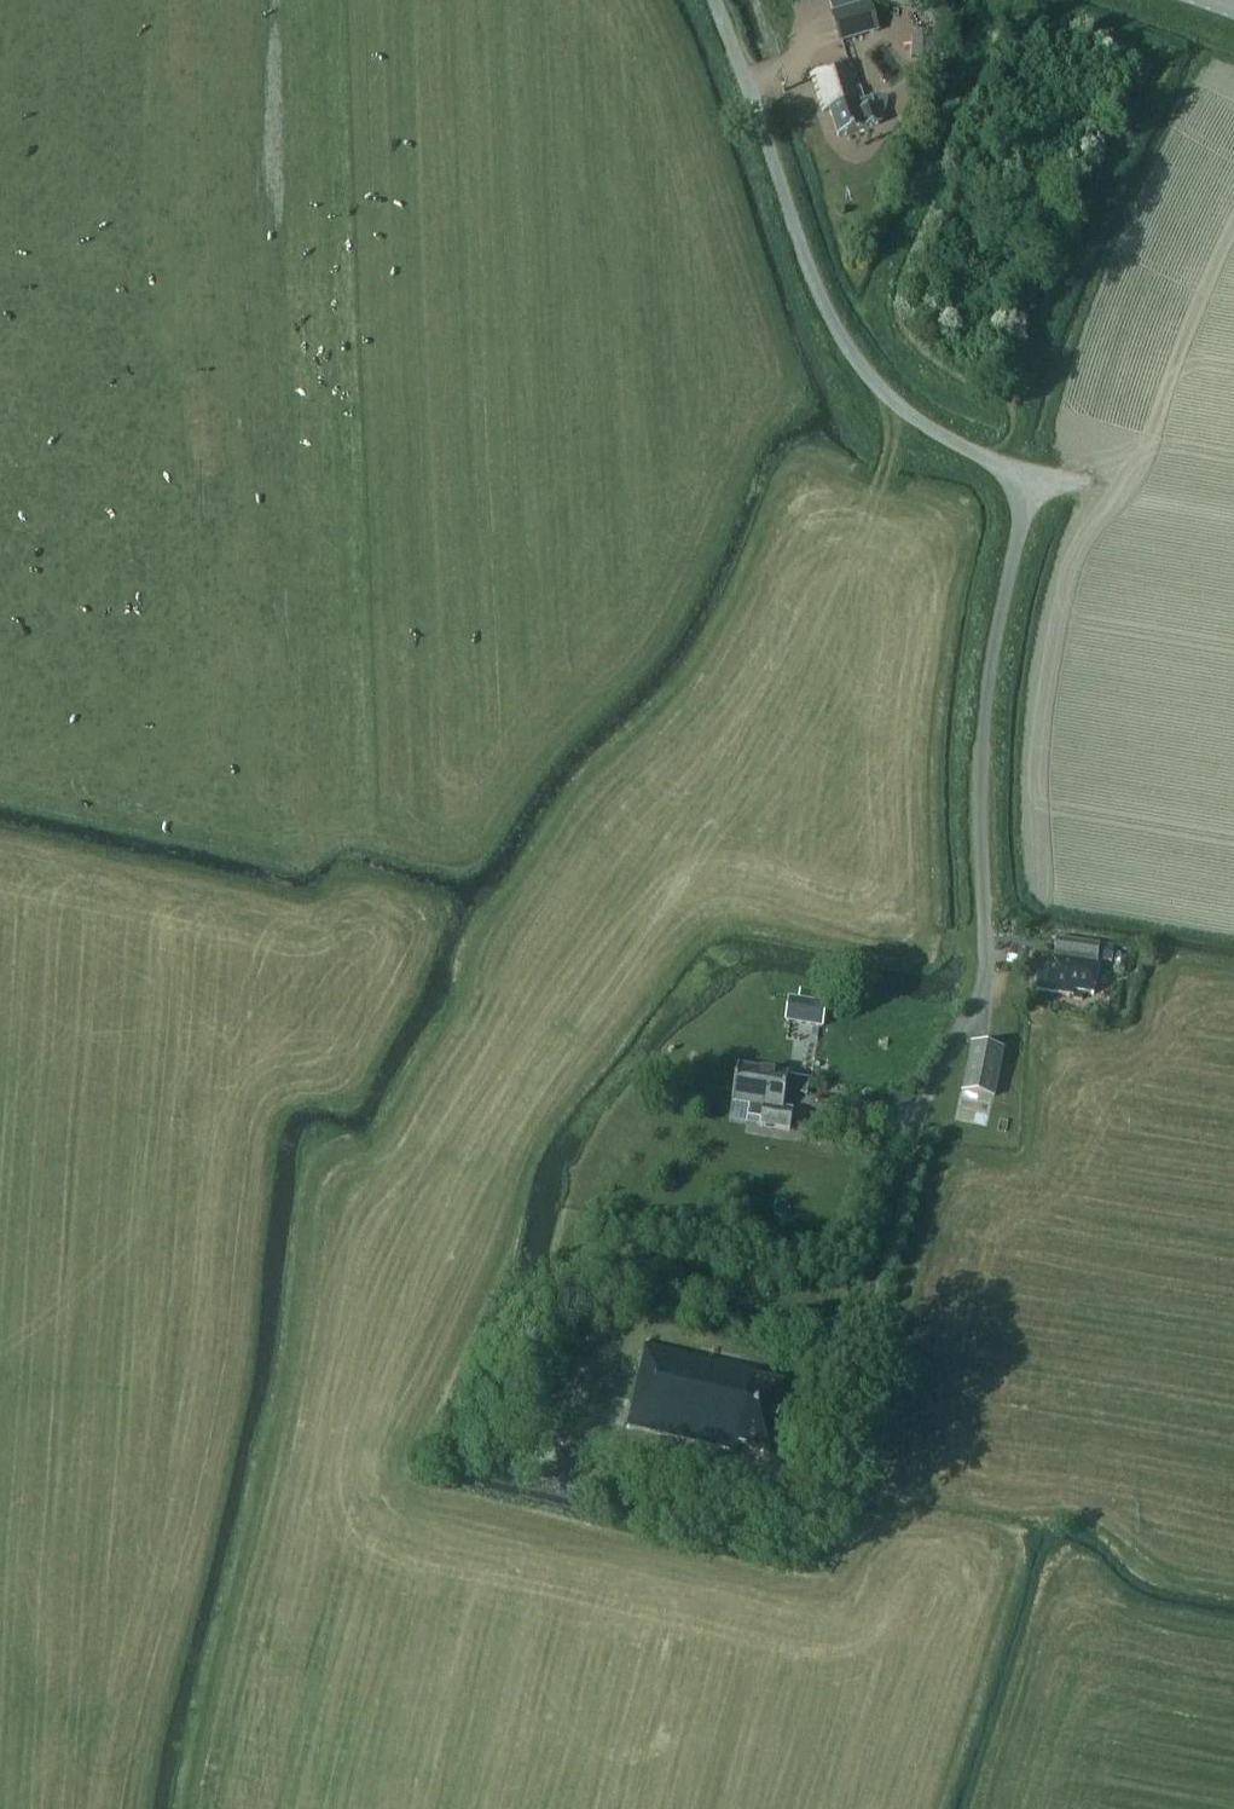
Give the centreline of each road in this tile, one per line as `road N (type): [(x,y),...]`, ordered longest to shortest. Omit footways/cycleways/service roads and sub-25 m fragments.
road 1 (unclassified): [(920,1131),(981,991),(983,732),(1024,501),(1005,468),(906,412),(841,339),(808,271),(715,0)]

